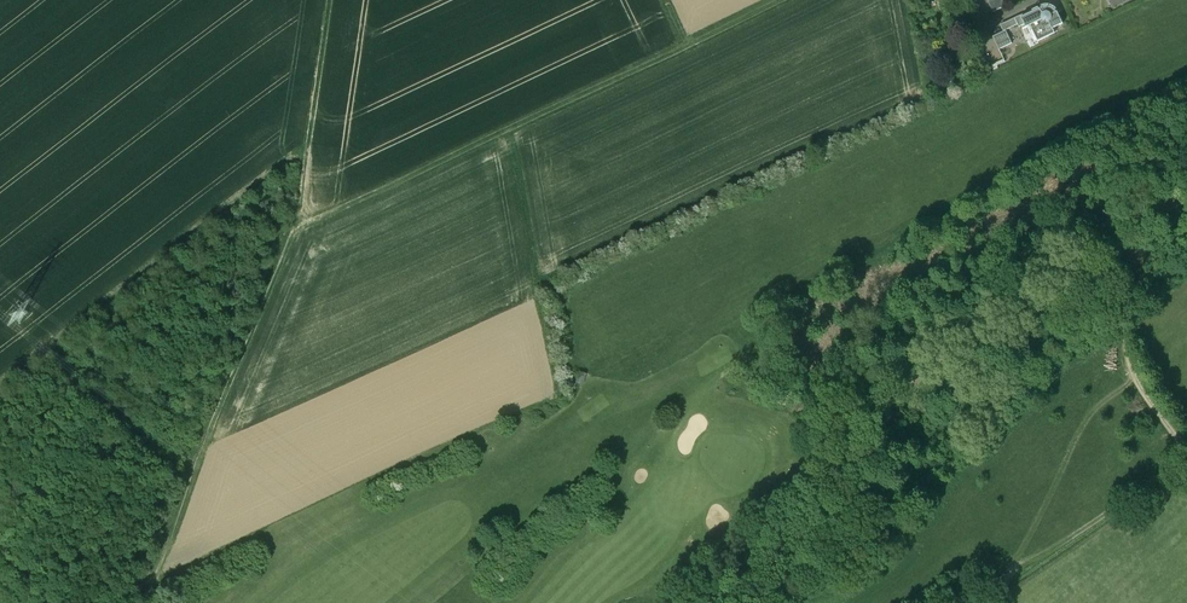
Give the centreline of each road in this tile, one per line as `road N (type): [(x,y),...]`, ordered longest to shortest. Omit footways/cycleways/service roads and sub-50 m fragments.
road 1 (track): [(782,0),(288,236),(194,454),(145,602)]
road 2 (track): [(332,0),(281,244)]

